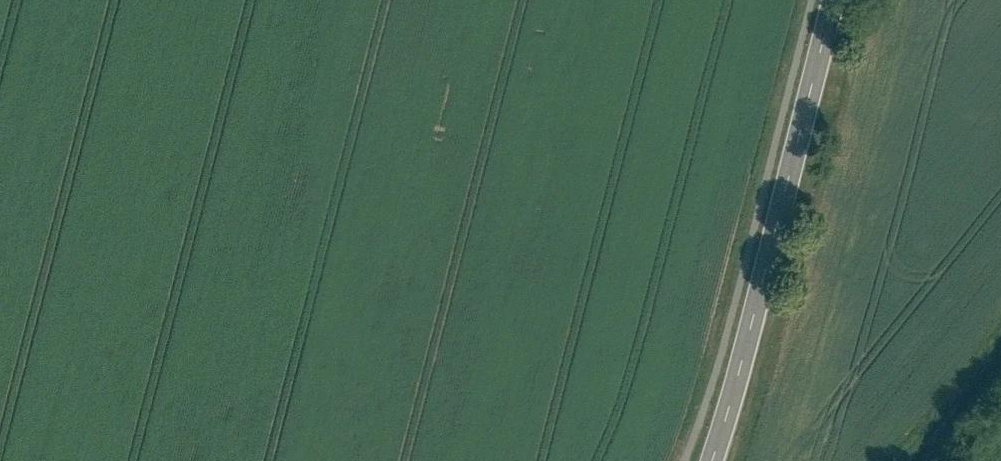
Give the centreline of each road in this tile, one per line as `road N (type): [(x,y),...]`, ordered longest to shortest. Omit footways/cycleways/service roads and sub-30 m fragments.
road 1 (tertiary): [(711,460),(833,0)]

